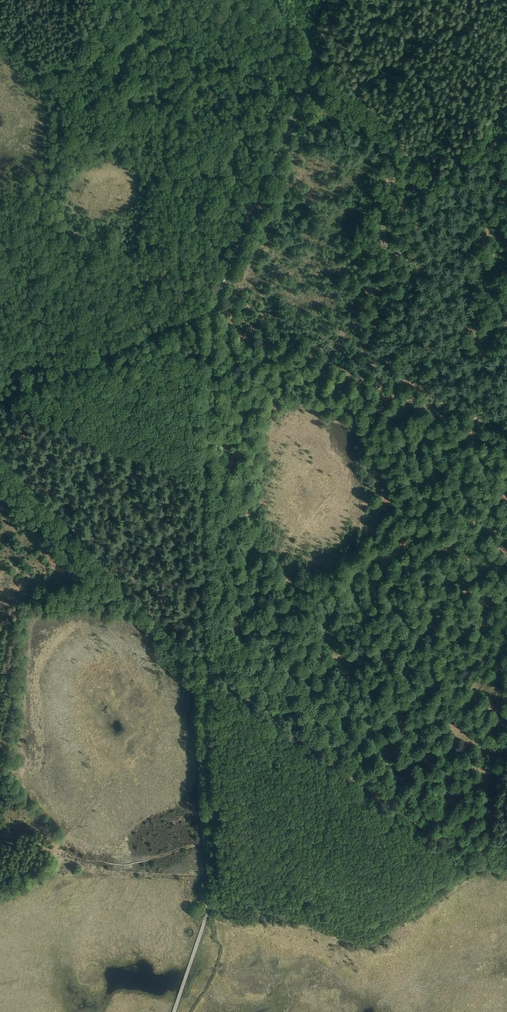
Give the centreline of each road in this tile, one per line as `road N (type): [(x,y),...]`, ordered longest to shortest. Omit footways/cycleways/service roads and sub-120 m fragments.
road 1 (unclassified): [(206,659),(213,307),(340,0)]
road 2 (track): [(0,206),(114,243),(213,307),(506,443)]
road 3 (track): [(506,871),(488,864),(464,823),(436,799),(262,670),(194,652)]
road 4 (track): [(184,290),(182,207),(166,130),(177,101),(196,76),(283,51),(318,52)]
road 5 (track): [(194,652),(139,605),(0,447)]
road 6 (track): [(215,897),(206,659)]
road 7 (track): [(0,401),(182,320),(203,301)]
road 8 (track): [(196,76),(103,68),(67,99)]
road 9 (track): [(67,99),(39,219)]

